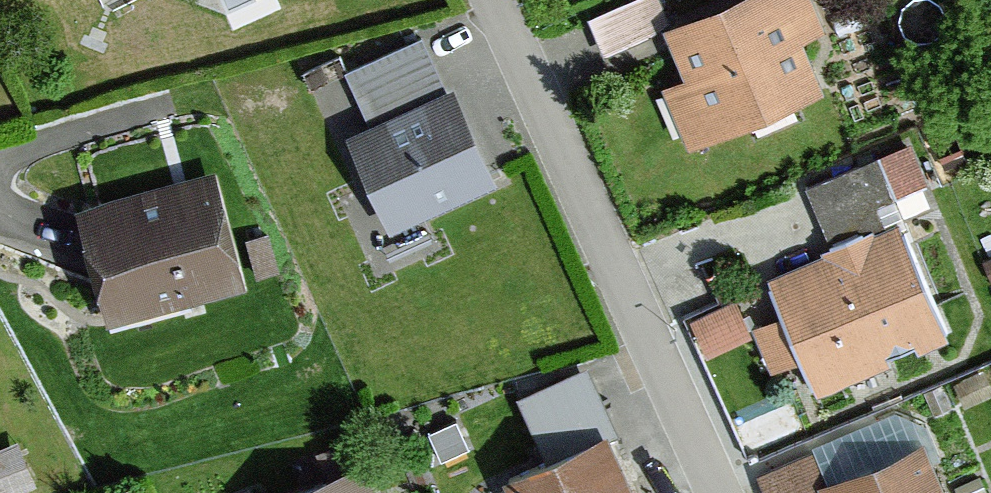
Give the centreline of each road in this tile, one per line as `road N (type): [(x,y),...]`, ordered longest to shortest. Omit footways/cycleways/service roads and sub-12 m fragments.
road 1 (residential): [(501,0),(729,492)]

